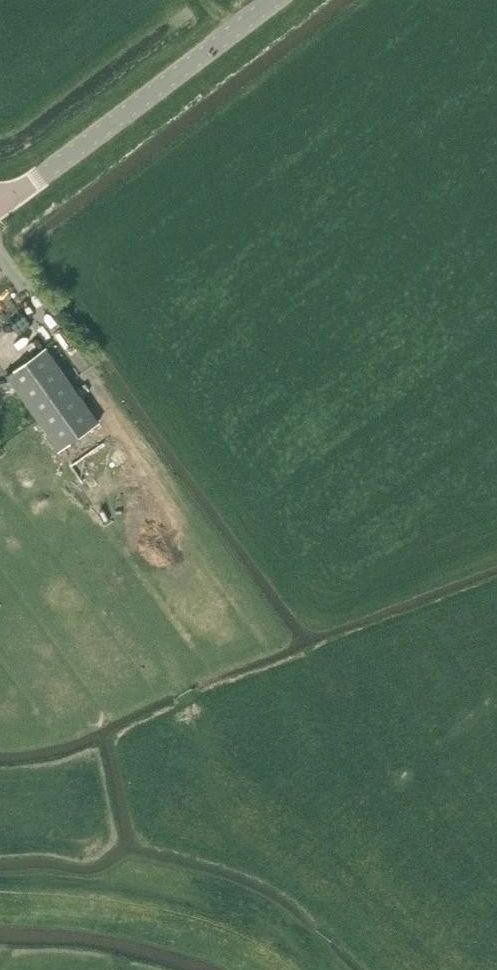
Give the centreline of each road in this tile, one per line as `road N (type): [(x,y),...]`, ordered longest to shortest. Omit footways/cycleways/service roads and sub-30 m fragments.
road 1 (tertiary): [(0,208),(274,0)]
road 2 (track): [(0,898),(131,911),(272,953),(290,969)]

